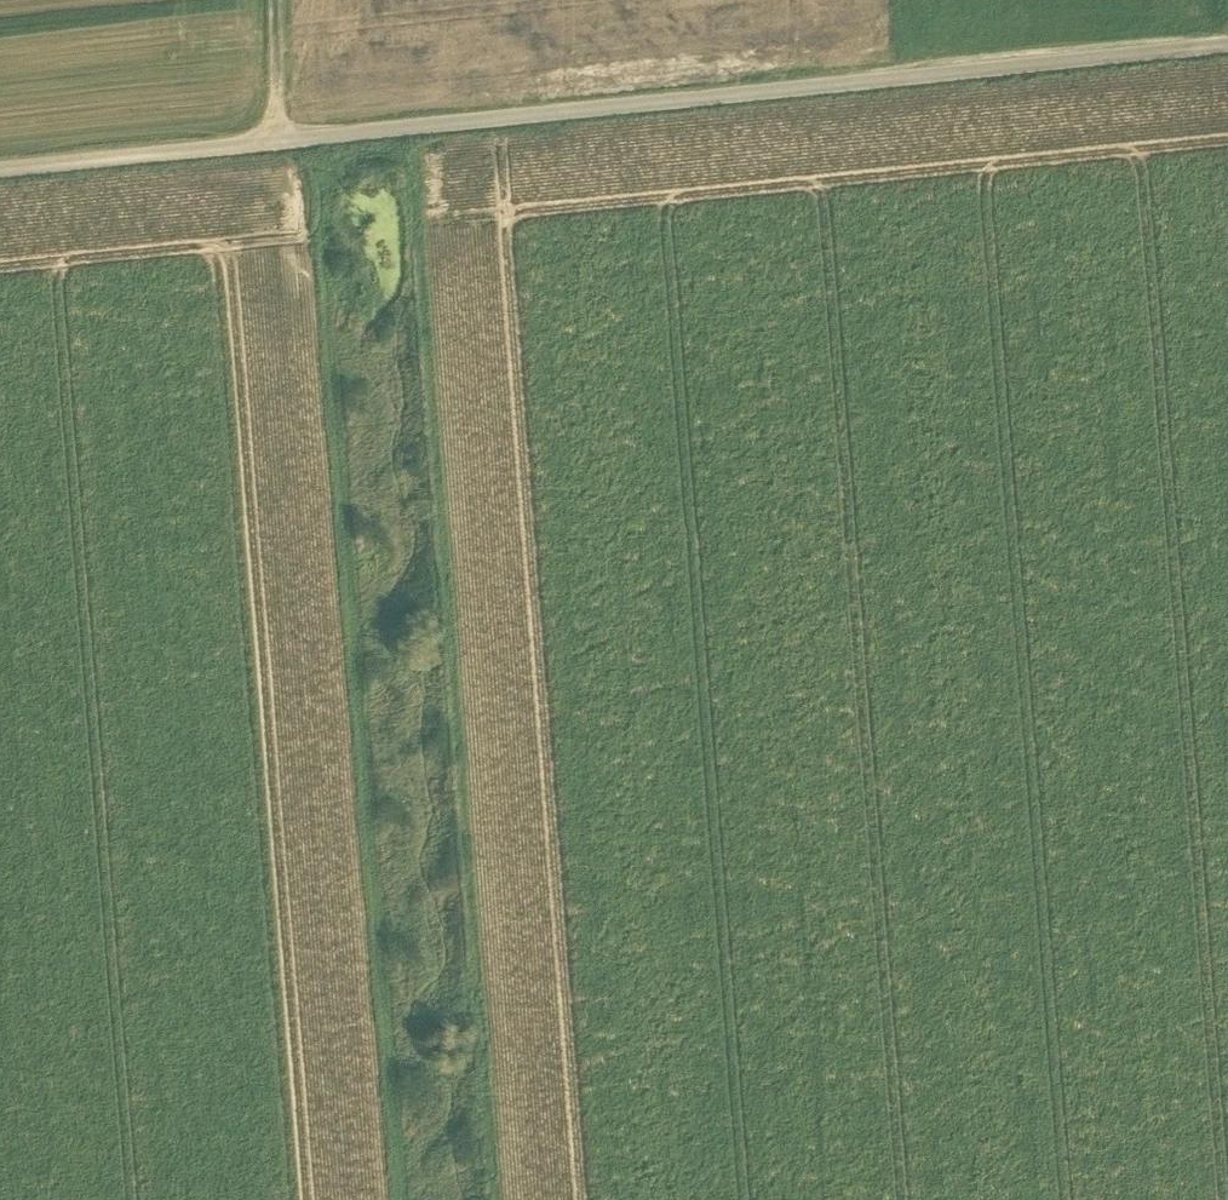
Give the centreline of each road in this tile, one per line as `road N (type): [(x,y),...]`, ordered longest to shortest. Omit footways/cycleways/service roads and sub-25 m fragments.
road 1 (unclassified): [(0,168),(1227,44)]
road 2 (track): [(272,0),(273,138)]

